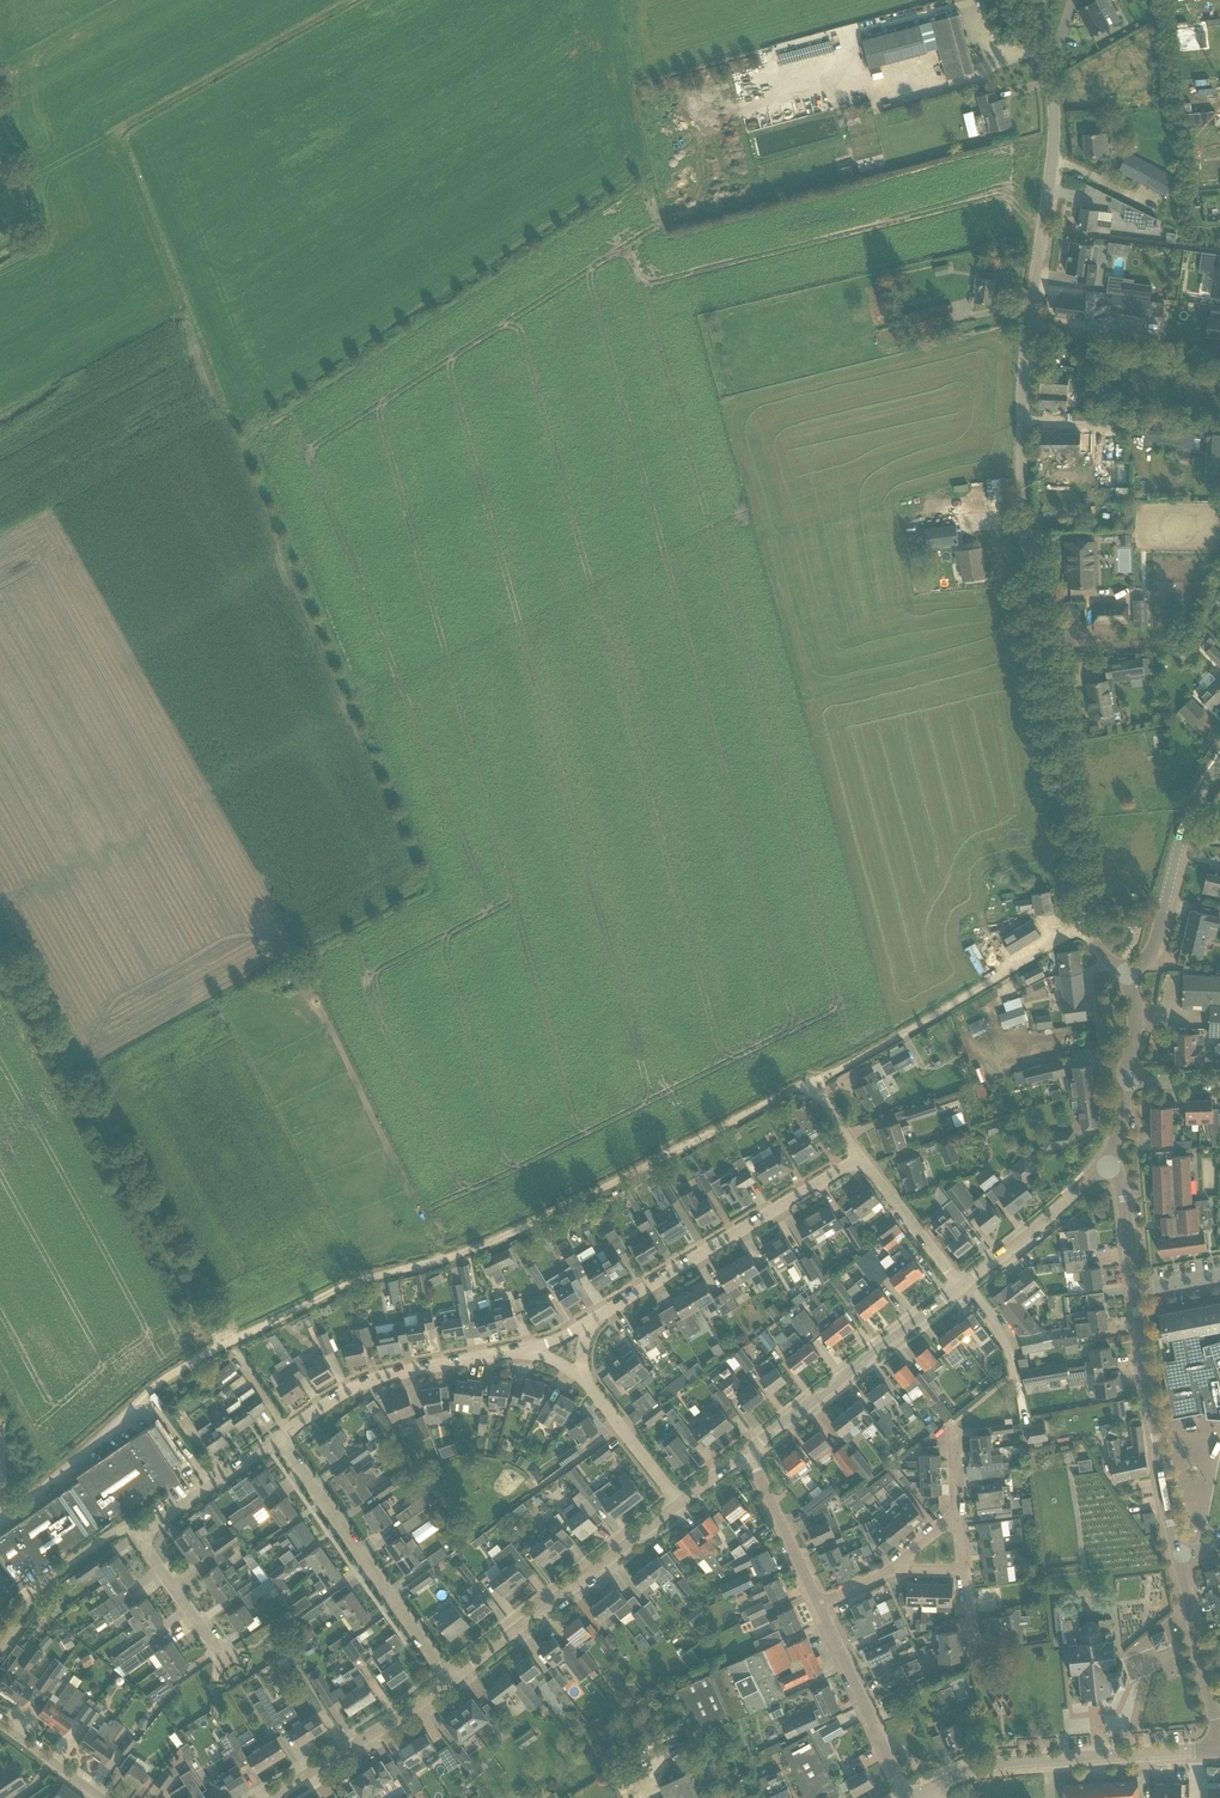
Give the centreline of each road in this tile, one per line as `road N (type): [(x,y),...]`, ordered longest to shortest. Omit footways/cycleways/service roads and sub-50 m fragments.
road 1 (unclassified): [(1085,922),(1026,526),(1022,434),(1058,115),(1046,62),(1003,0)]
road 2 (unclassified): [(0,1516),(179,1371),(326,1286),(430,1265),(812,1085)]
road 3 (tertiary): [(1179,1557),(1121,1182),(1110,1163)]
road 4 (residential): [(586,1326),(861,1160)]
road 5 (unclassified): [(812,1085),(1085,922)]
road 6 (residential): [(449,1681),(279,1437)]
road 7 (residential): [(449,1681),(677,1505)]
road 8 (tertiary): [(939,1785),(994,1766),(1219,1751)]
road 9 (residential): [(279,1437),(376,1379),(537,1350)]
road 10 (residential): [(749,1450),(961,1287)]
road 11 (tertiary): [(1129,977),(1158,946),(1179,853),(1219,757)]
road 12 (residential): [(905,1797),(818,1604)]
road 13 (residential): [(275,1797),(449,1681)]
road 14 (tertiary): [(1219,1748),(1179,1557)]
road 15 (residential): [(961,1287),(1110,1163)]
road 16 (residential): [(136,1539),(118,1525),(51,1576),(0,1646)]
road 17 (residential): [(279,1437),(136,1539)]
road 18 (residential): [(818,1604),(749,1450)]
road 19 (residential): [(961,1287),(861,1160)]
road 20 (residential): [(677,1505),(580,1376)]
road 21 (residential): [(222,1658),(136,1539)]
road 22 (residential): [(102,1797),(0,1722)]

